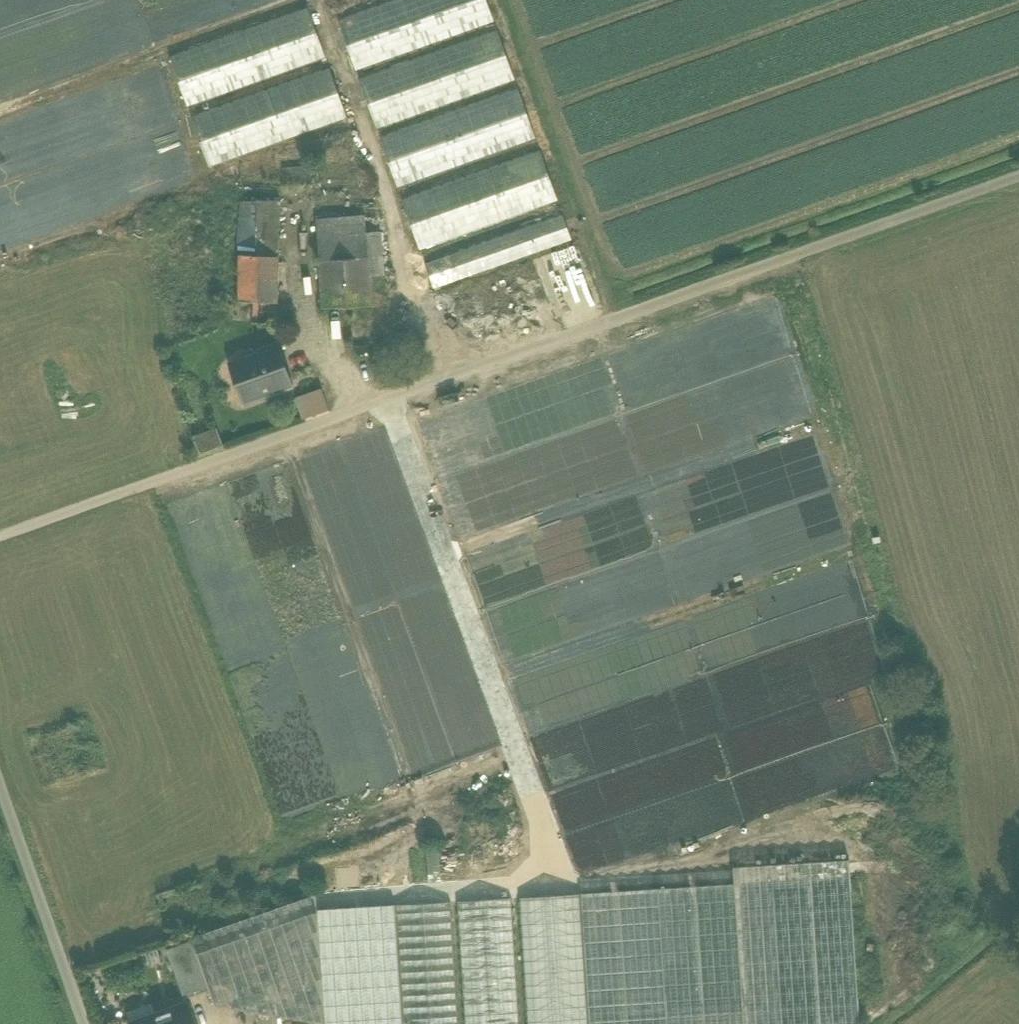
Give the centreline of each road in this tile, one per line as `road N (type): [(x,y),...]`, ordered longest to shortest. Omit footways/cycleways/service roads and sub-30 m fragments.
road 1 (unclassified): [(0,538),(618,317)]
road 2 (track): [(618,317),(1018,175)]
road 3 (unclassified): [(0,788),(84,1023)]

